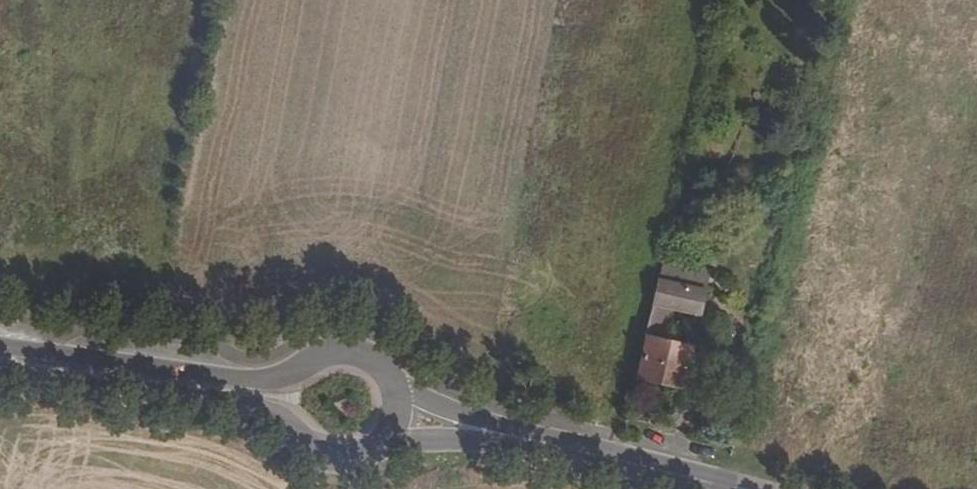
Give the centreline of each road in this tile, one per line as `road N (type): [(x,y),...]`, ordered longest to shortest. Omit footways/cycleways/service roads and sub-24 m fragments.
road 1 (tertiary): [(0,357),(279,418)]
road 2 (tertiary): [(283,383),(0,353)]
road 3 (tertiary): [(542,443),(738,488)]
road 4 (tertiary): [(542,443),(397,393)]
road 5 (tertiary): [(392,434),(542,443)]
road 6 (tertiary): [(279,418),(297,451),(330,467),(366,461),(392,434)]
road 7 (tertiary): [(397,393),(378,362),(344,348),(308,356),(283,383)]

